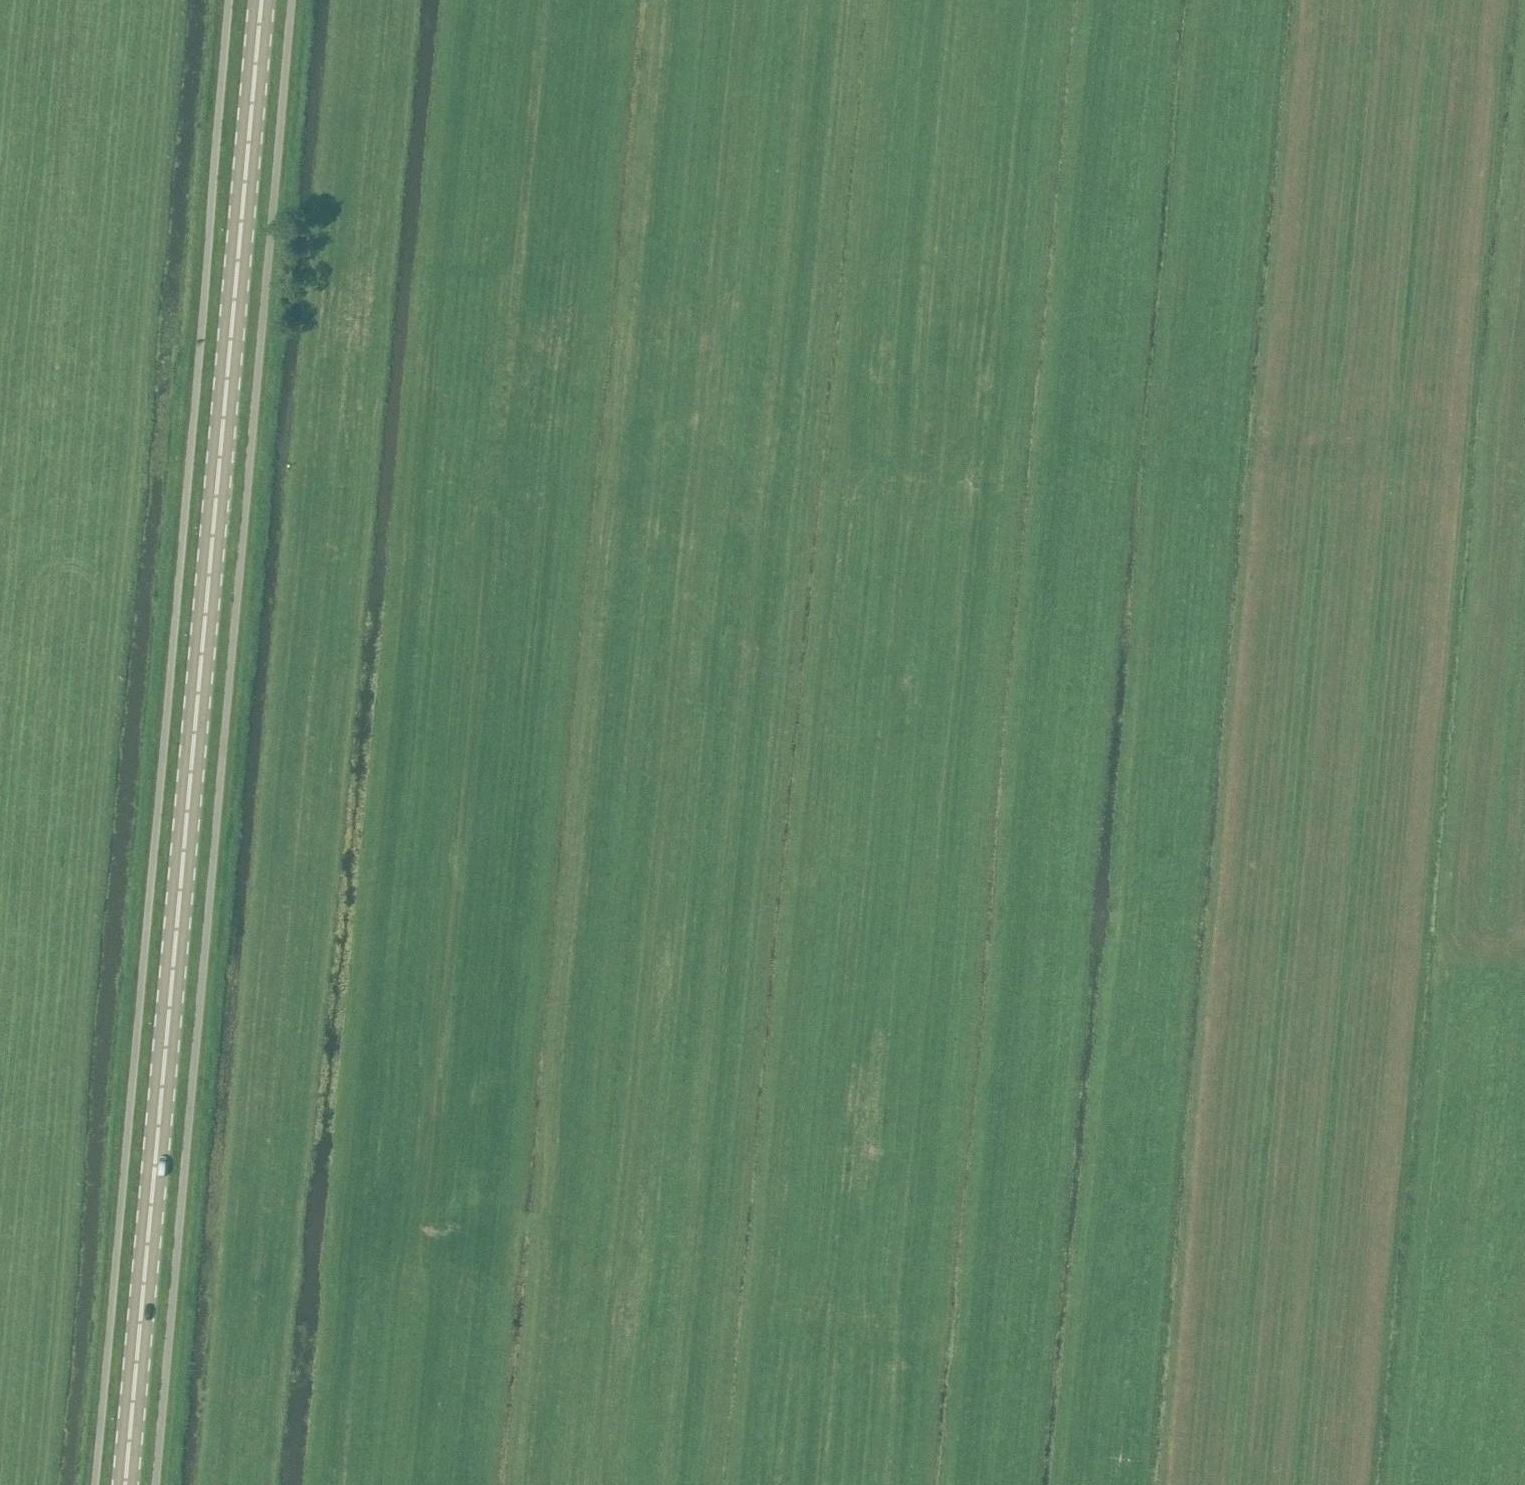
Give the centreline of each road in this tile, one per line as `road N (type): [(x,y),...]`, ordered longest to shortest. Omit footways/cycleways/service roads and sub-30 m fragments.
road 1 (secondary): [(124,1484),(259,0)]

